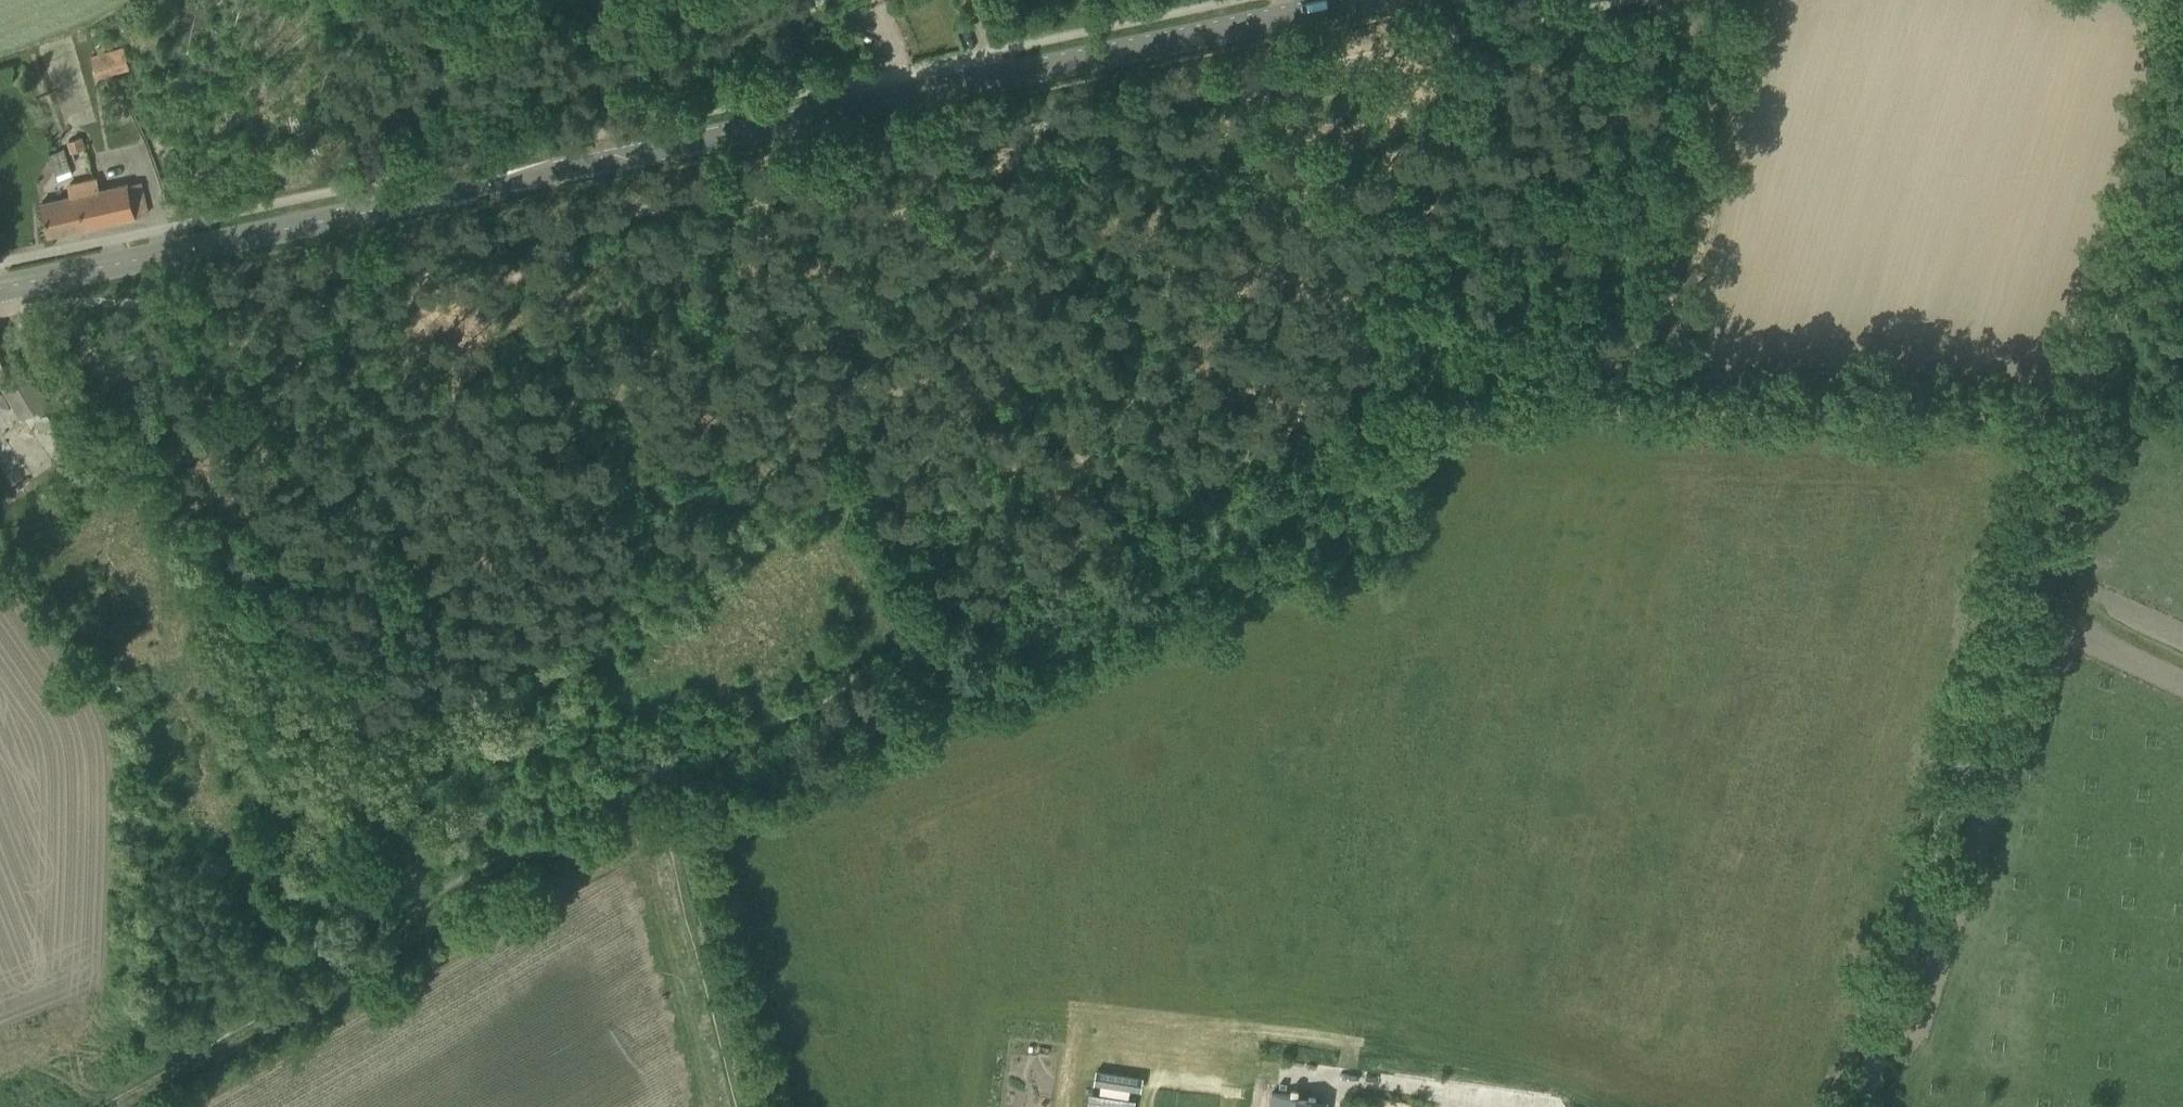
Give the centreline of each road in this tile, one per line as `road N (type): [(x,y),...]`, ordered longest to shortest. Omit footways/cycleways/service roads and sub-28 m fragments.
road 1 (tertiary): [(0,291),(1369,0)]
road 2 (unclassified): [(1860,1106),(2182,69)]
road 3 (track): [(0,290),(5,310),(433,894)]
road 4 (track): [(734,1106),(666,836),(645,808)]
road 5 (track): [(2182,650),(2023,575)]

